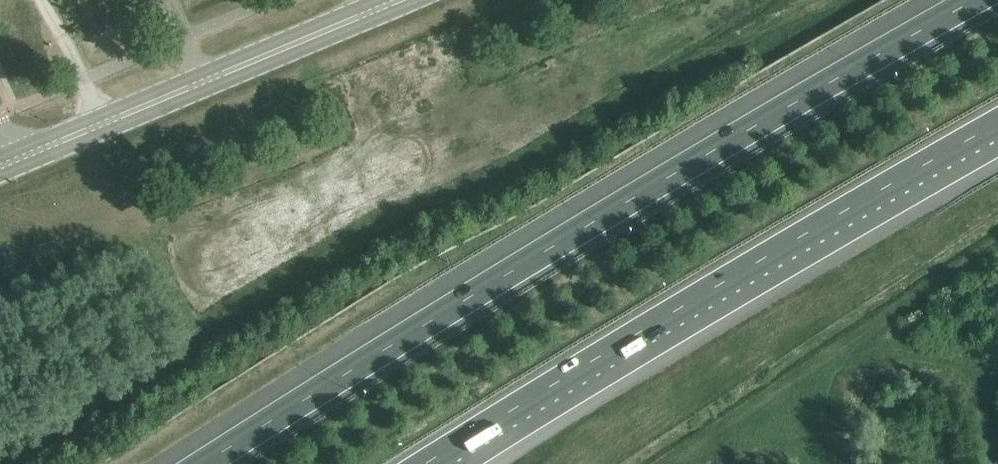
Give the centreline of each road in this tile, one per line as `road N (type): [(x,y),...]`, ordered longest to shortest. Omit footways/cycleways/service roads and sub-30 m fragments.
road 1 (motorway): [(976,0),(585,224),(203,463)]
road 2 (motorway): [(425,463),(997,124)]
road 3 (tertiary): [(403,0),(6,162)]

